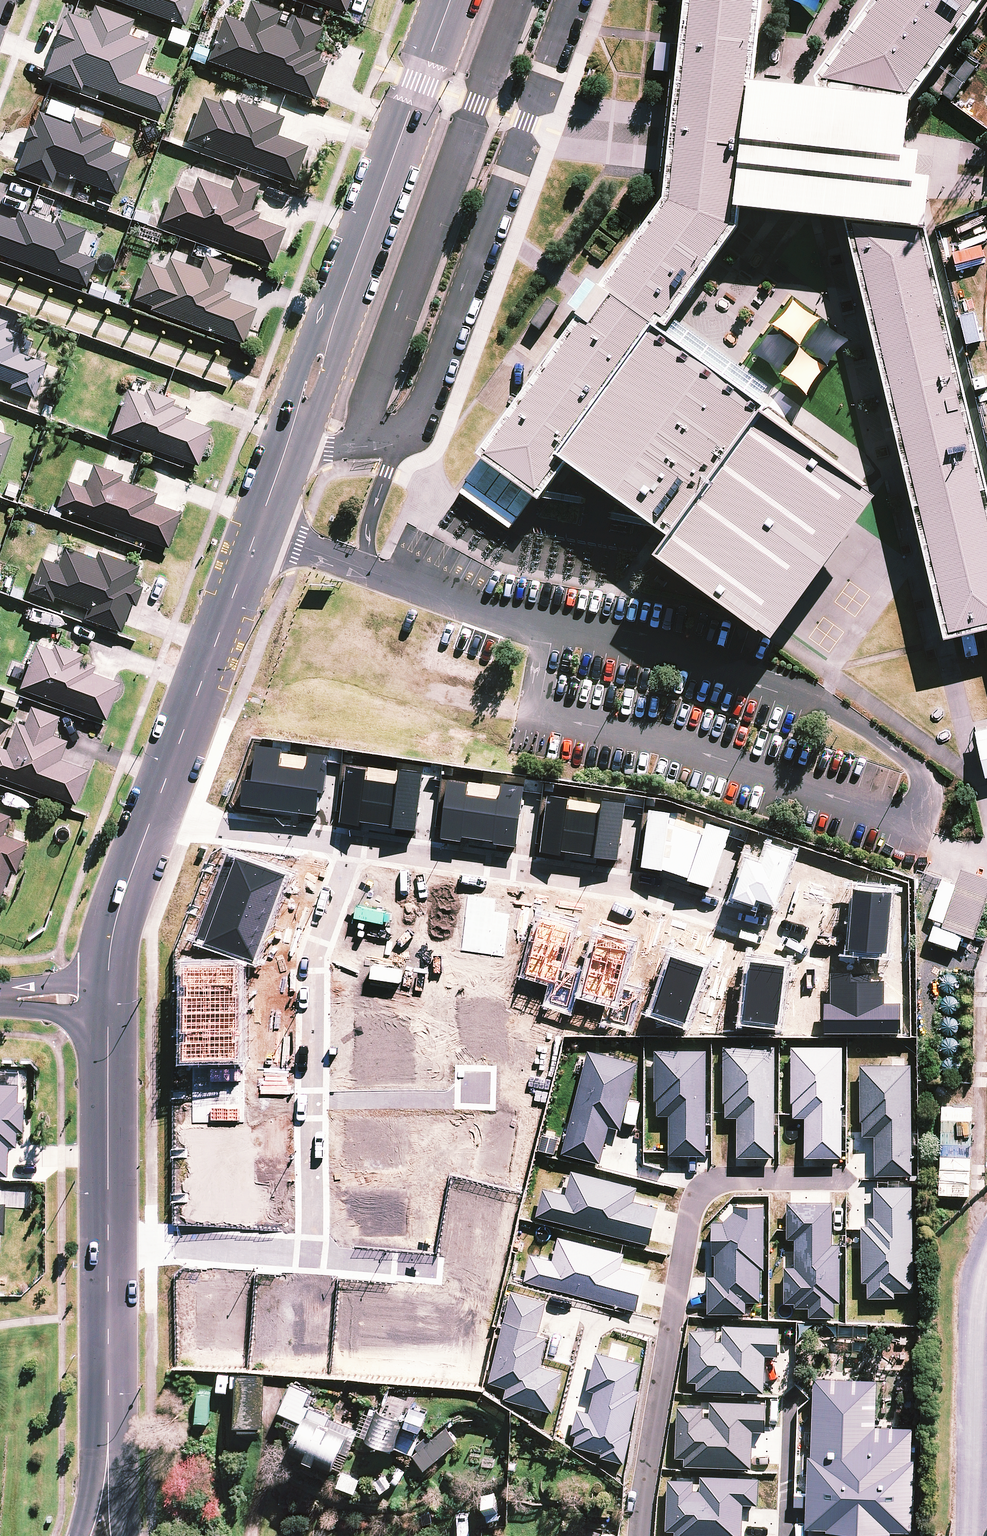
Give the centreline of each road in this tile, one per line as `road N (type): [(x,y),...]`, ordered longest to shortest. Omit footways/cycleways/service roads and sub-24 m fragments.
road 1 (tertiary): [(149,820),(450,0)]
road 2 (residential): [(639,1535),(692,1207),(703,1186),(722,1178),(855,1178)]
road 3 (residential): [(348,848),(634,887),(832,952)]
road 4 (residential): [(308,1258),(308,961),(348,848)]
road 5 (tertiary): [(108,1248),(109,997)]
road 6 (residential): [(149,820),(348,848)]
road 7 (residential): [(108,1248),(308,1258)]
road 8 (tertiary): [(109,997),(117,912),(149,820)]
road 9 (tertiary): [(109,1424),(108,1248)]
road 10 (residential): [(788,1535),(794,1395)]
road 11 (residential): [(308,1258),(440,1272)]

